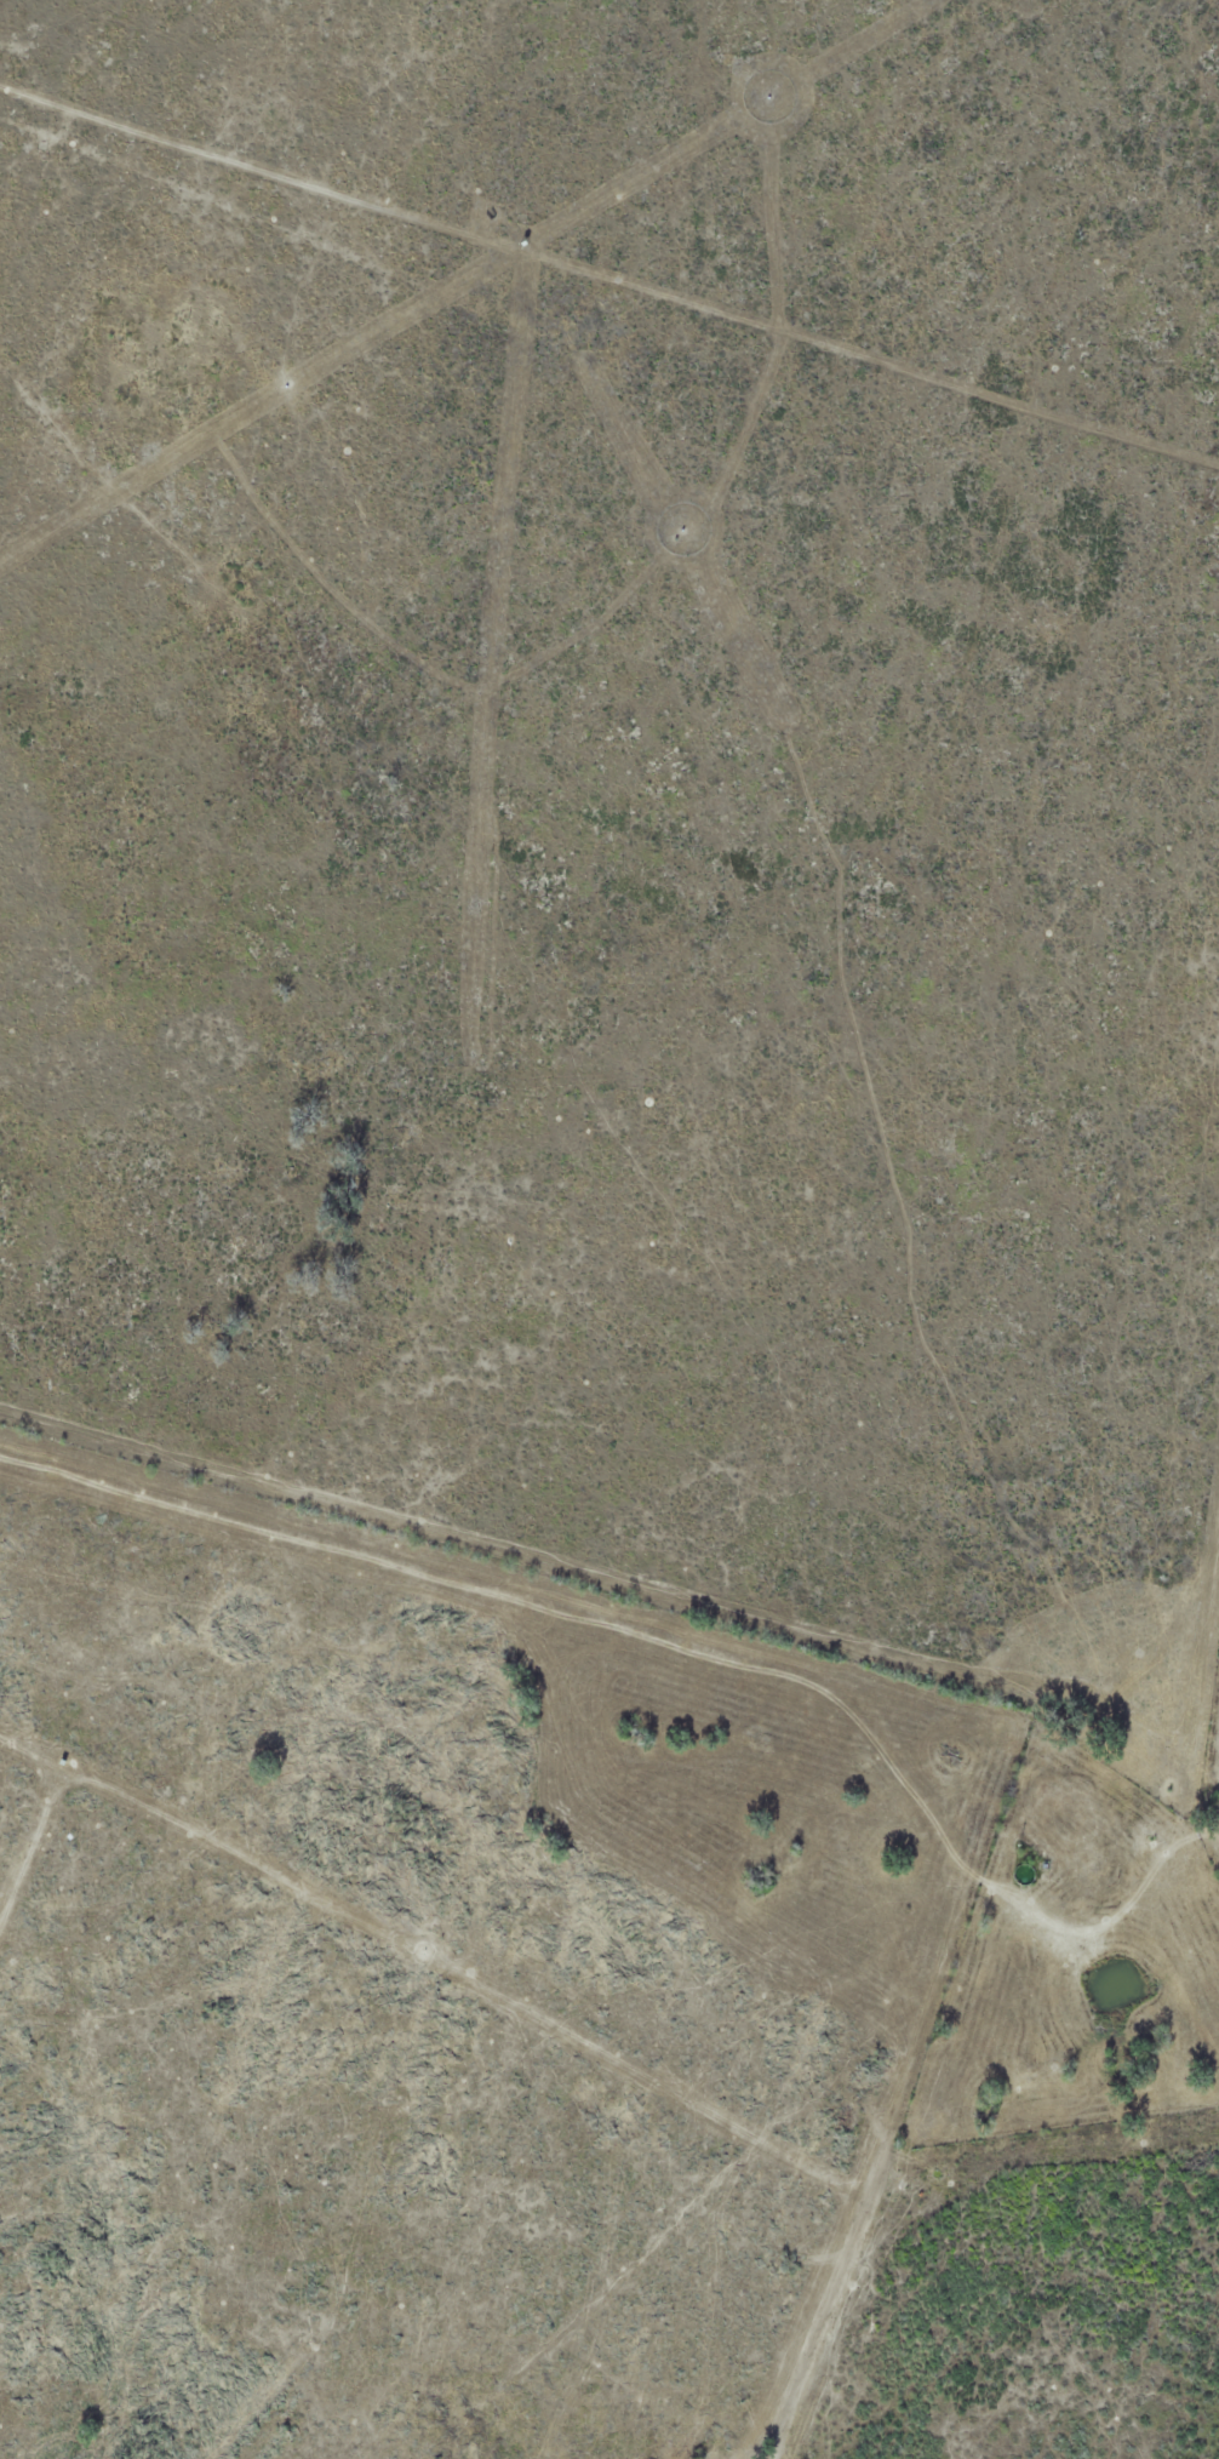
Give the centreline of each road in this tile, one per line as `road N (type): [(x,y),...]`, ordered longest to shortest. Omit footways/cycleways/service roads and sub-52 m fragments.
road 1 (track): [(1215,1887),(1098,1934),(1011,1928),(870,1705),(0,1446)]

